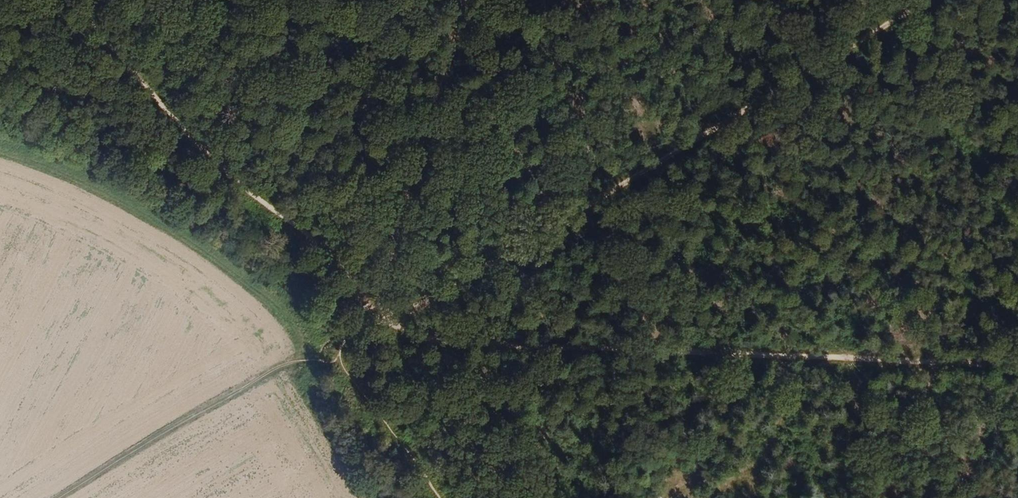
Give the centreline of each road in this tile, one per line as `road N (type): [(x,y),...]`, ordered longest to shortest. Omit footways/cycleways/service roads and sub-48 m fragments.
road 1 (track): [(947,0),(409,317),(378,317)]
road 2 (track): [(1017,371),(796,352),(401,338),(378,317)]
road 3 (track): [(378,317),(365,309),(336,256),(184,132),(70,0)]
road 4 (track): [(326,336),(43,497)]
road 5 (track): [(442,497),(326,336)]

